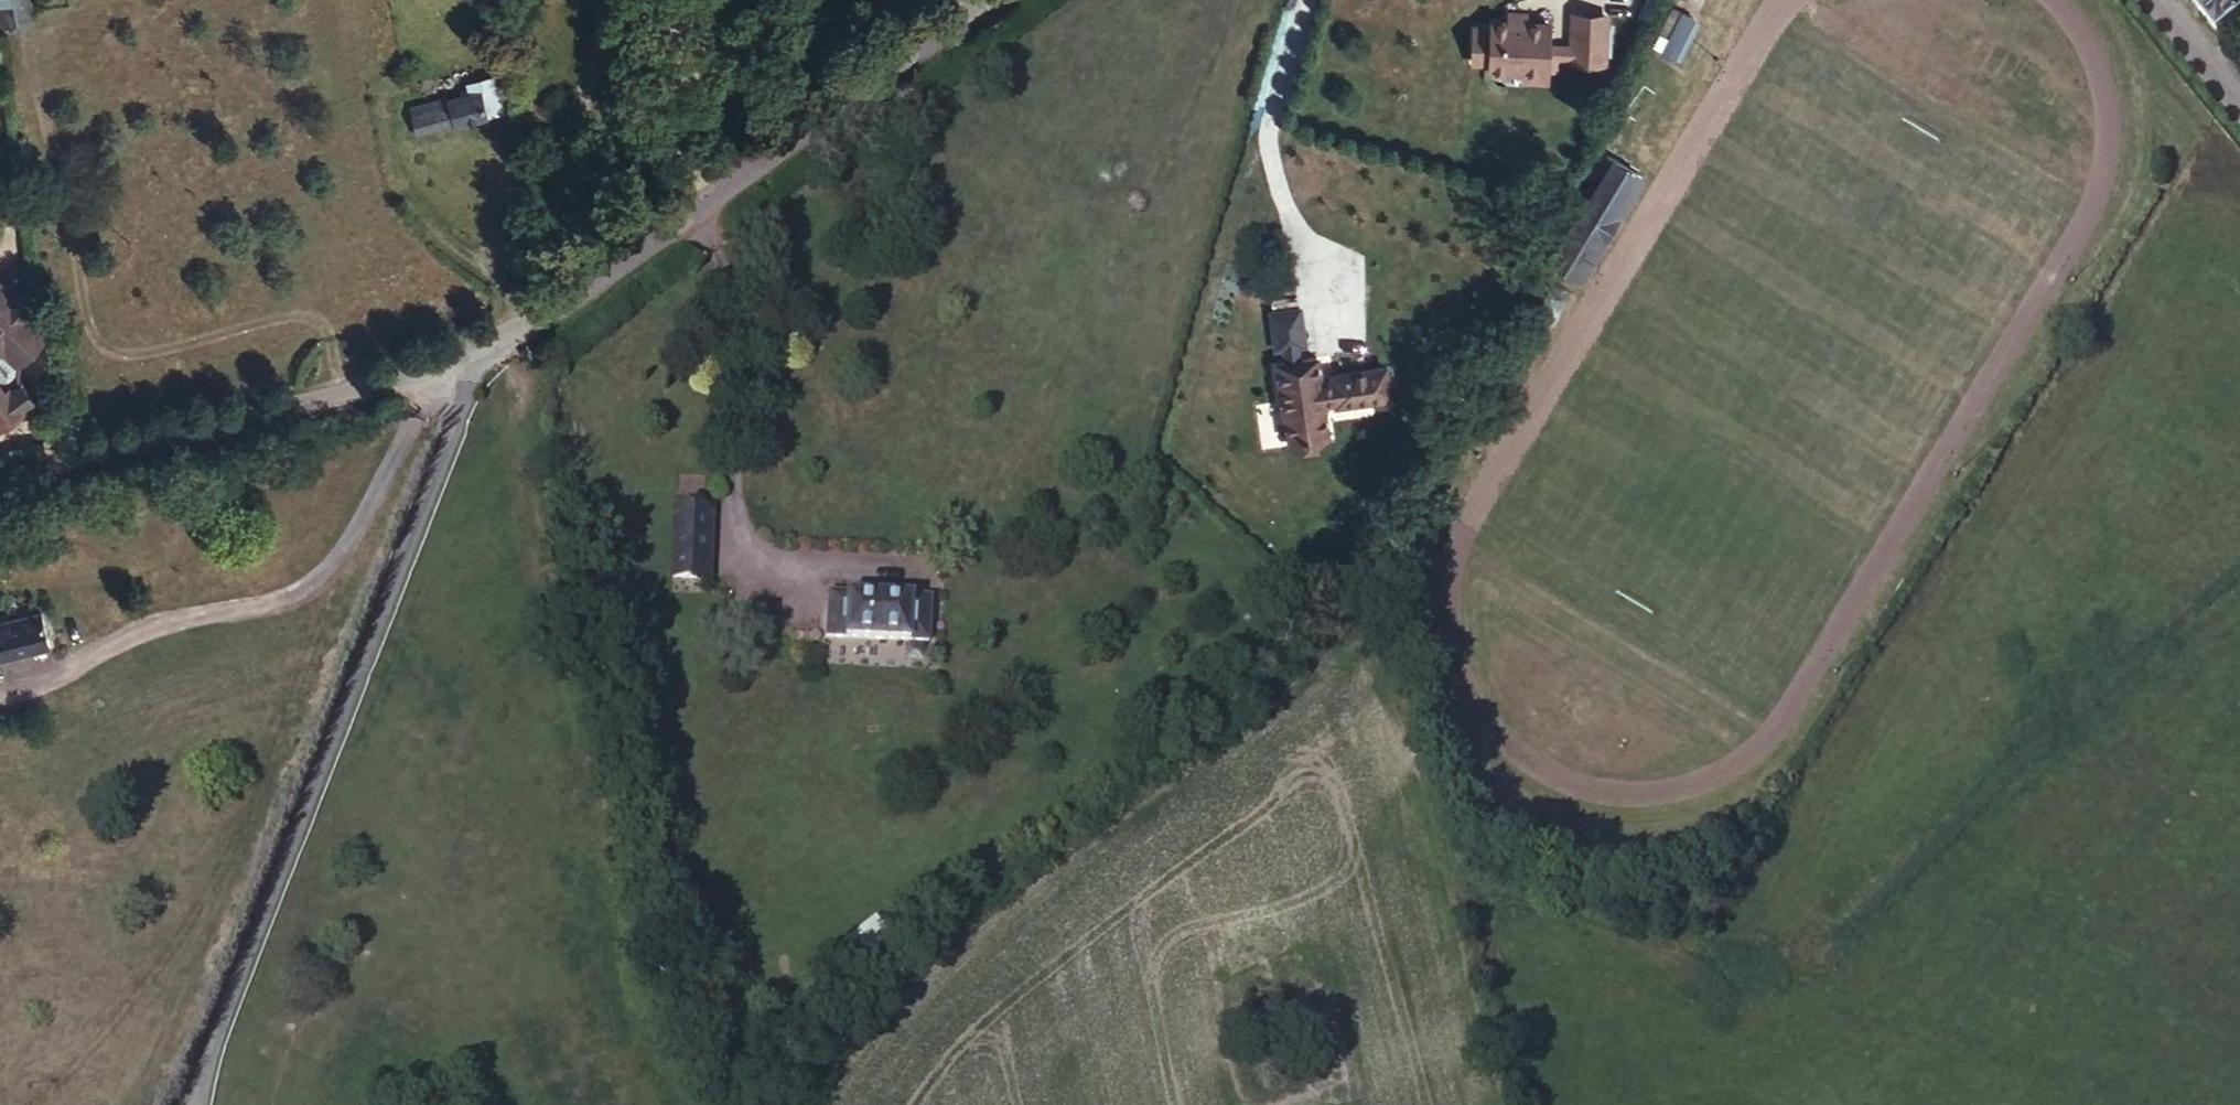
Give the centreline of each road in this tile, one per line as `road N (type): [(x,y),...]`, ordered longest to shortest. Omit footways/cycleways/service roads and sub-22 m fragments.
road 1 (tertiary): [(0,479),(262,418),(522,335),(986,0)]
road 2 (tertiary): [(2157,0),(2239,102)]

